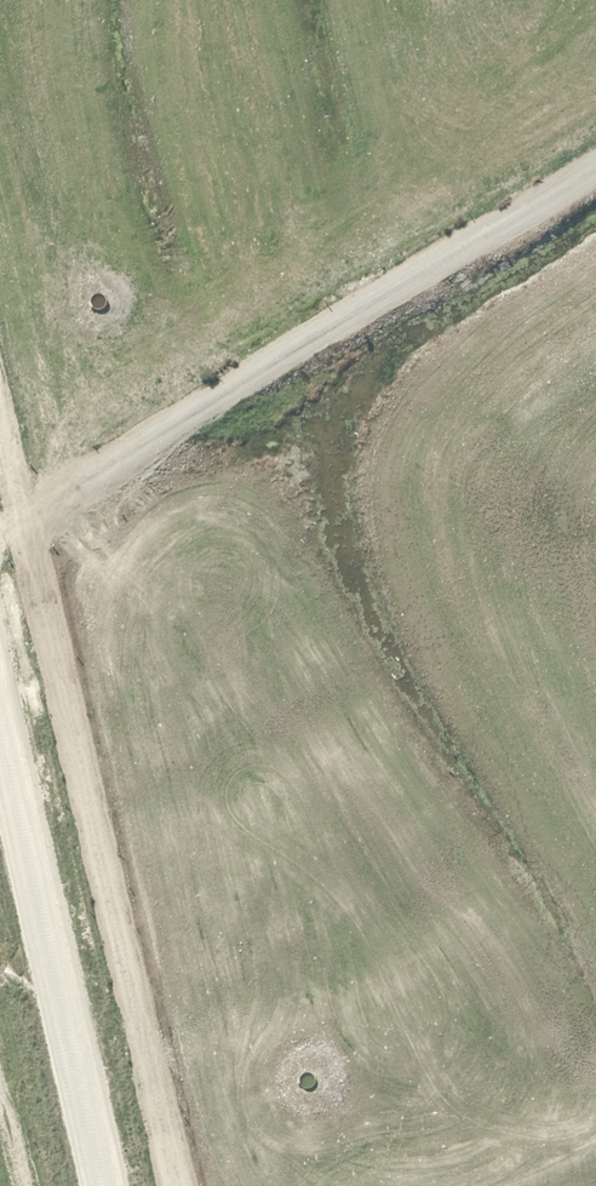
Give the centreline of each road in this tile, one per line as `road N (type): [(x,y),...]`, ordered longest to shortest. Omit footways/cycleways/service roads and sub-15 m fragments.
road 1 (track): [(184,1185),(0,379)]
road 2 (track): [(30,507),(391,276),(495,236),(595,167)]
road 3 (unclassified): [(120,1185),(0,649)]

